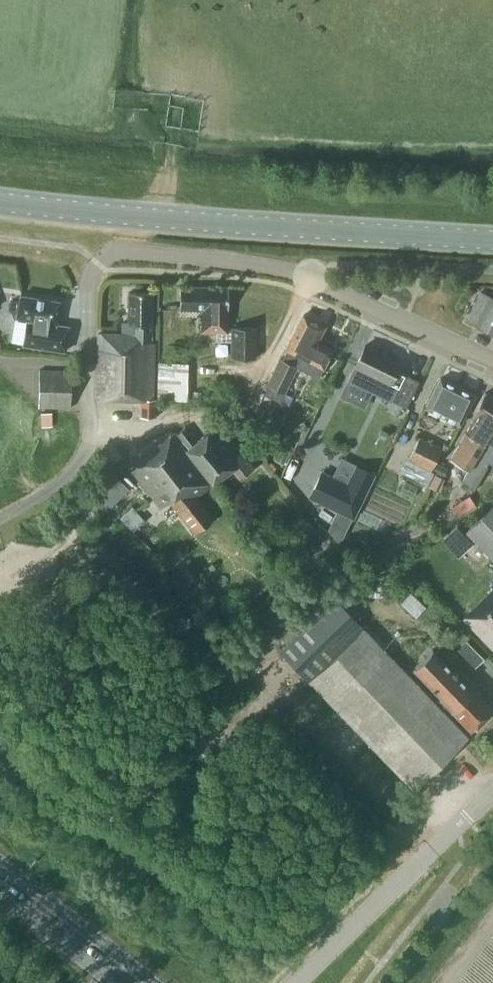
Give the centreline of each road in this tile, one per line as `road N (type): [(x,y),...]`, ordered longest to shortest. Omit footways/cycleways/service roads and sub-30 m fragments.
road 1 (secondary): [(0,200),(492,239)]
road 2 (residential): [(492,361),(309,275),(121,252),(99,263)]
road 3 (residential): [(0,520),(61,482),(86,454),(88,291),(99,263)]
road 4 (unclassified): [(295,982),(492,792)]
road 5 (primary): [(145,982),(0,872)]

